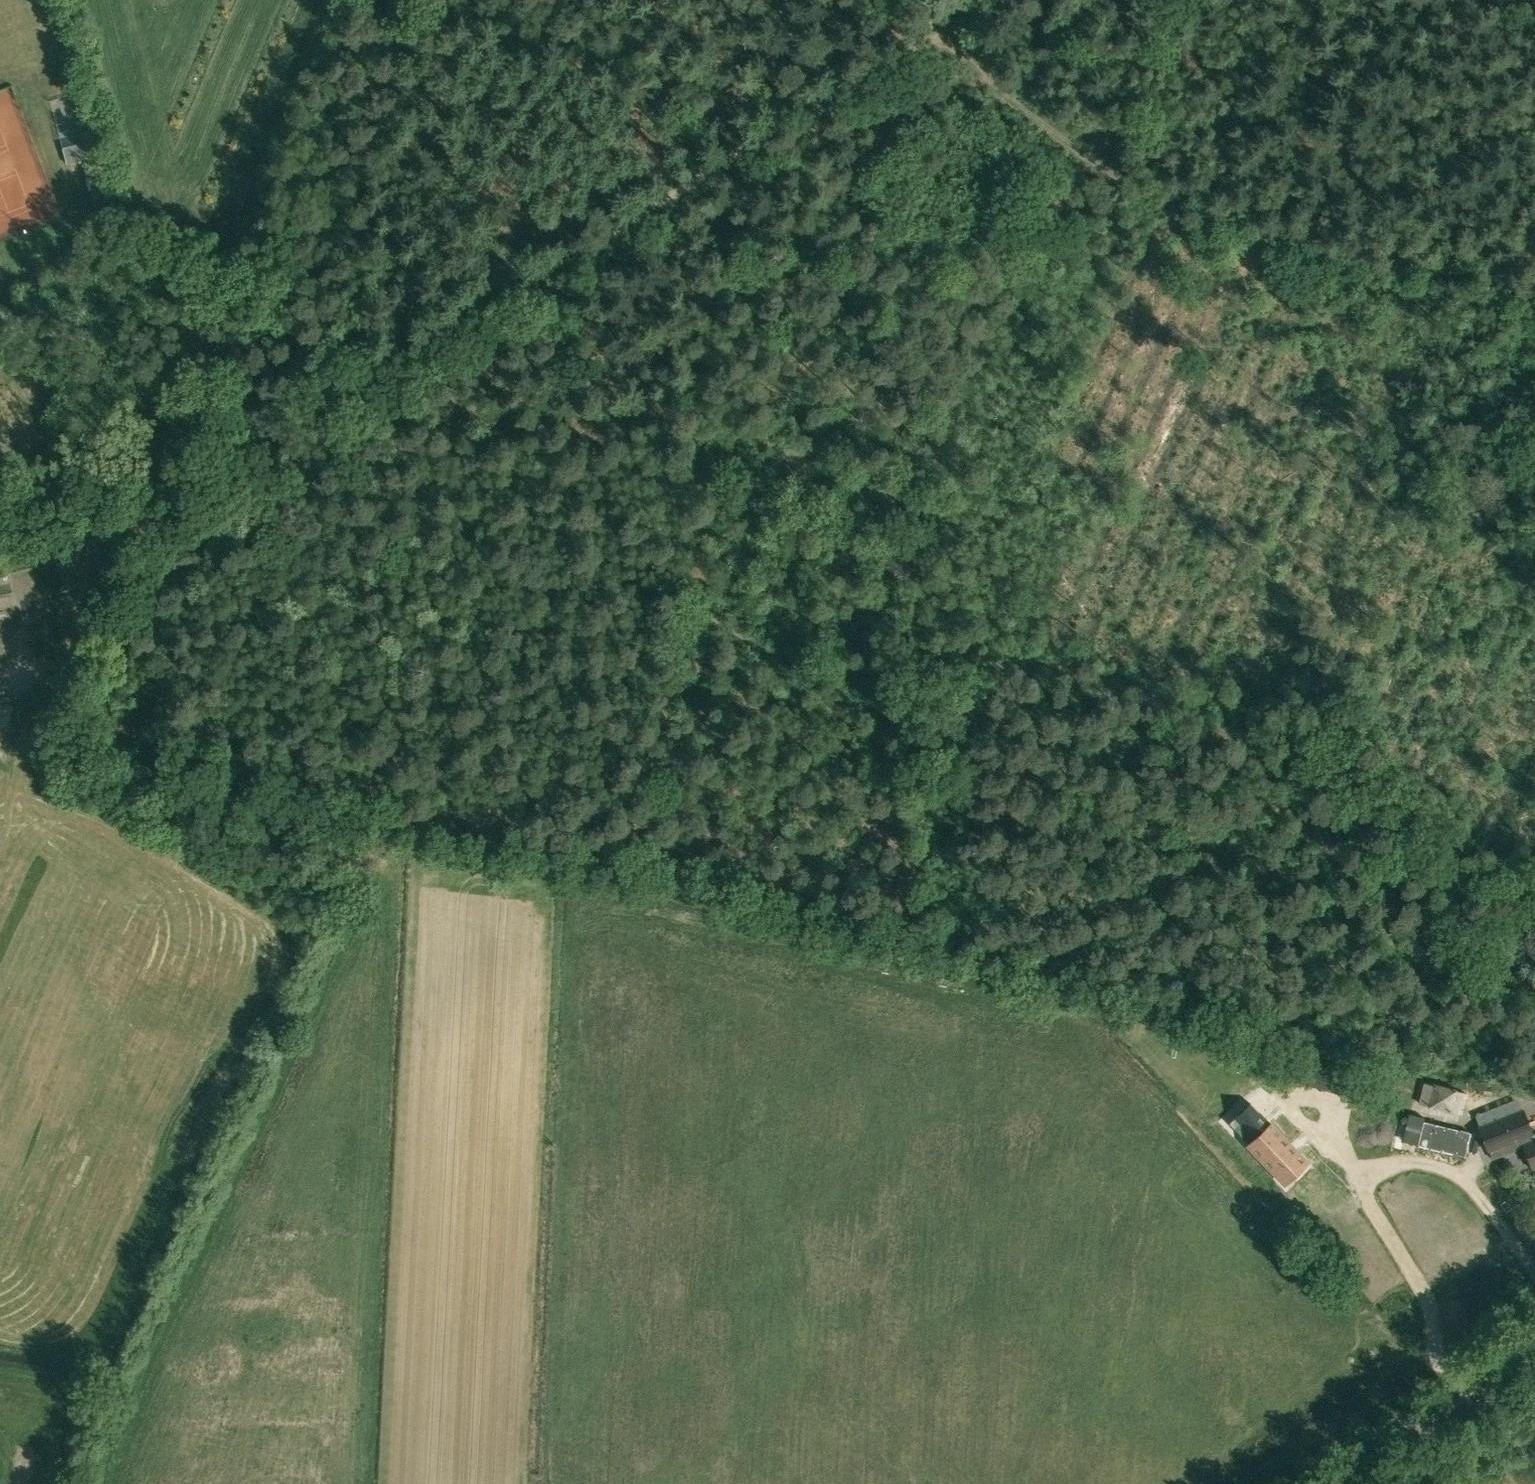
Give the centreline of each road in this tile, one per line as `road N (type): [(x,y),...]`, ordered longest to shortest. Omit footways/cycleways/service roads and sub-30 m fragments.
road 1 (tertiary): [(1320,1483),(1534,1336)]

